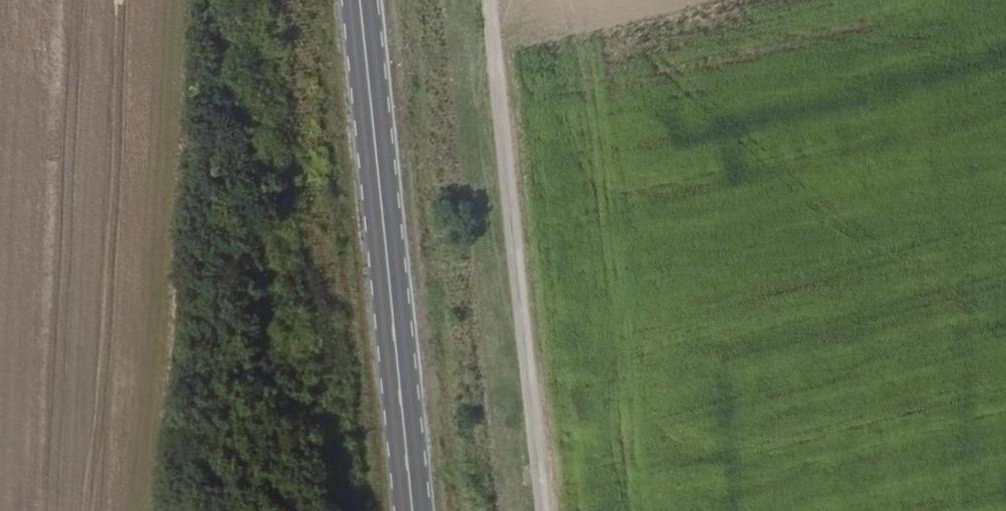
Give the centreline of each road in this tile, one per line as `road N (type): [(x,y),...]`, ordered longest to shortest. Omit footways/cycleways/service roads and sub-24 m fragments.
road 1 (unclassified): [(485,0),(544,510)]
road 2 (primary): [(412,510),(360,0)]

